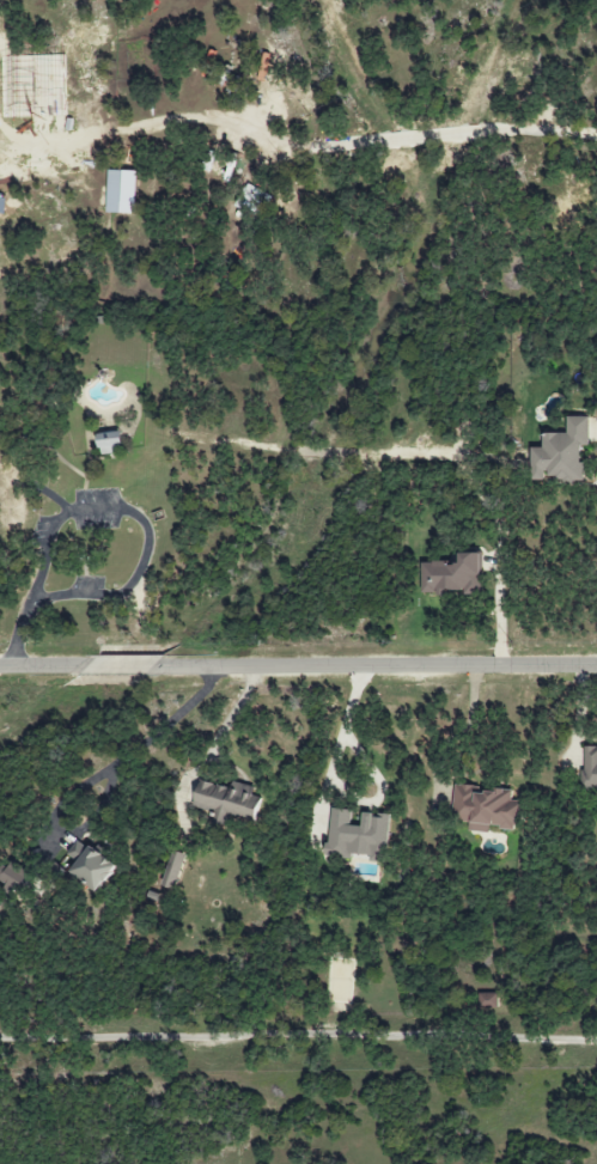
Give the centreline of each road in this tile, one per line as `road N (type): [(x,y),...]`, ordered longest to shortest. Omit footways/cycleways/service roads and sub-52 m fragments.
road 1 (residential): [(596,666),(0,668)]

